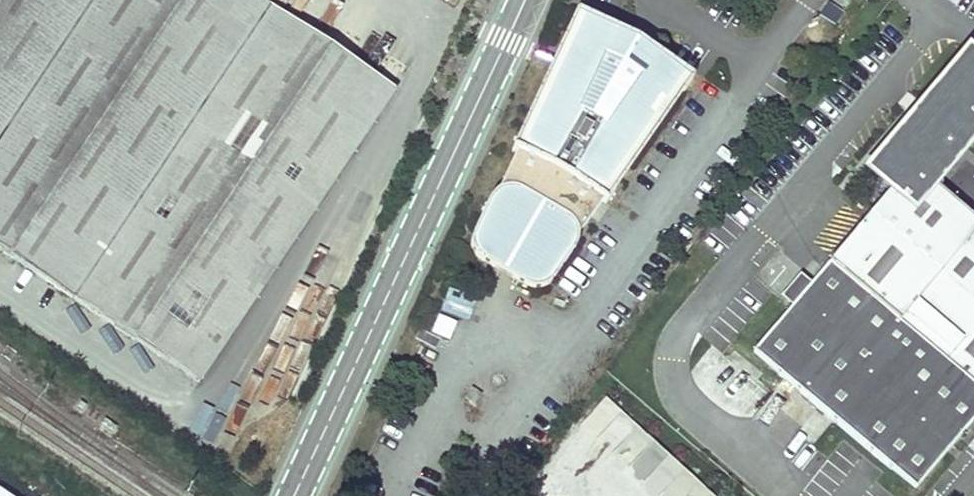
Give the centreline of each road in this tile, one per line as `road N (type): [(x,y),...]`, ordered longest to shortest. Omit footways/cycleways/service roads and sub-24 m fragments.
road 1 (secondary): [(295,495),(525,0)]

